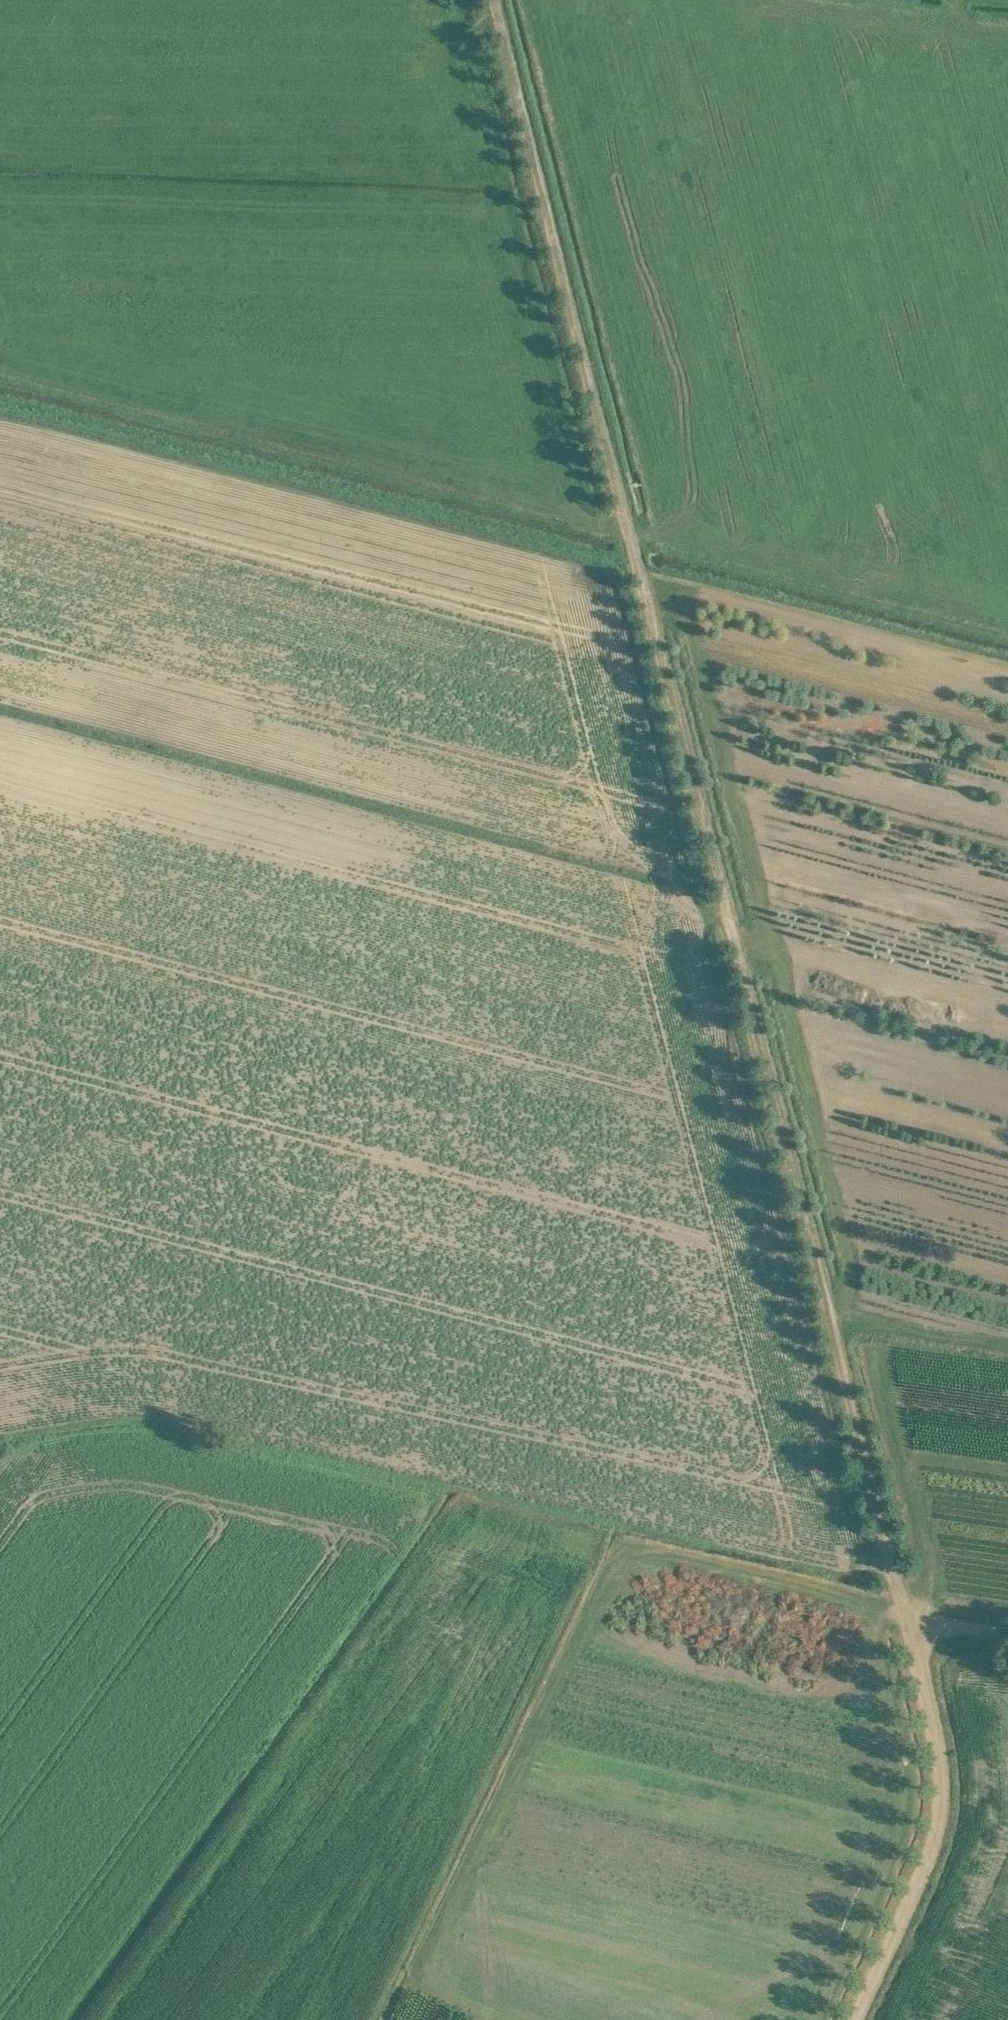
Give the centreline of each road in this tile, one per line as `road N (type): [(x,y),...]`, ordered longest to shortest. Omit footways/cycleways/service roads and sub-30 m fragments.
road 1 (track): [(906,1621),(505,0)]
road 2 (track): [(864,2019),(942,1830),(947,1753),(906,1621)]

